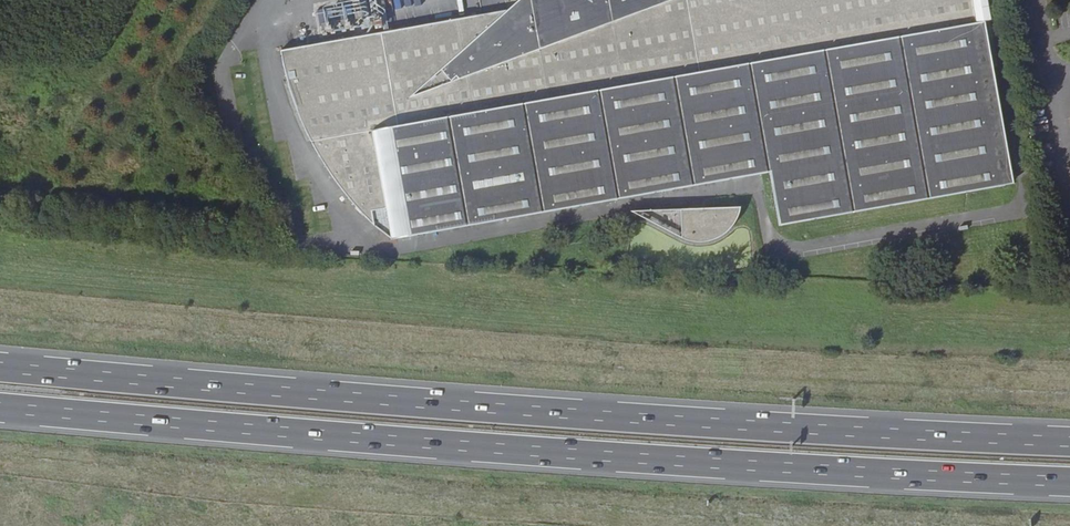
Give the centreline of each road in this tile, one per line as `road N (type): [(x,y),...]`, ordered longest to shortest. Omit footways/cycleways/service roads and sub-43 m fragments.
road 1 (motorway): [(0,405),(577,456),(1069,482)]
road 2 (motorway): [(1069,442),(585,416),(0,366)]

